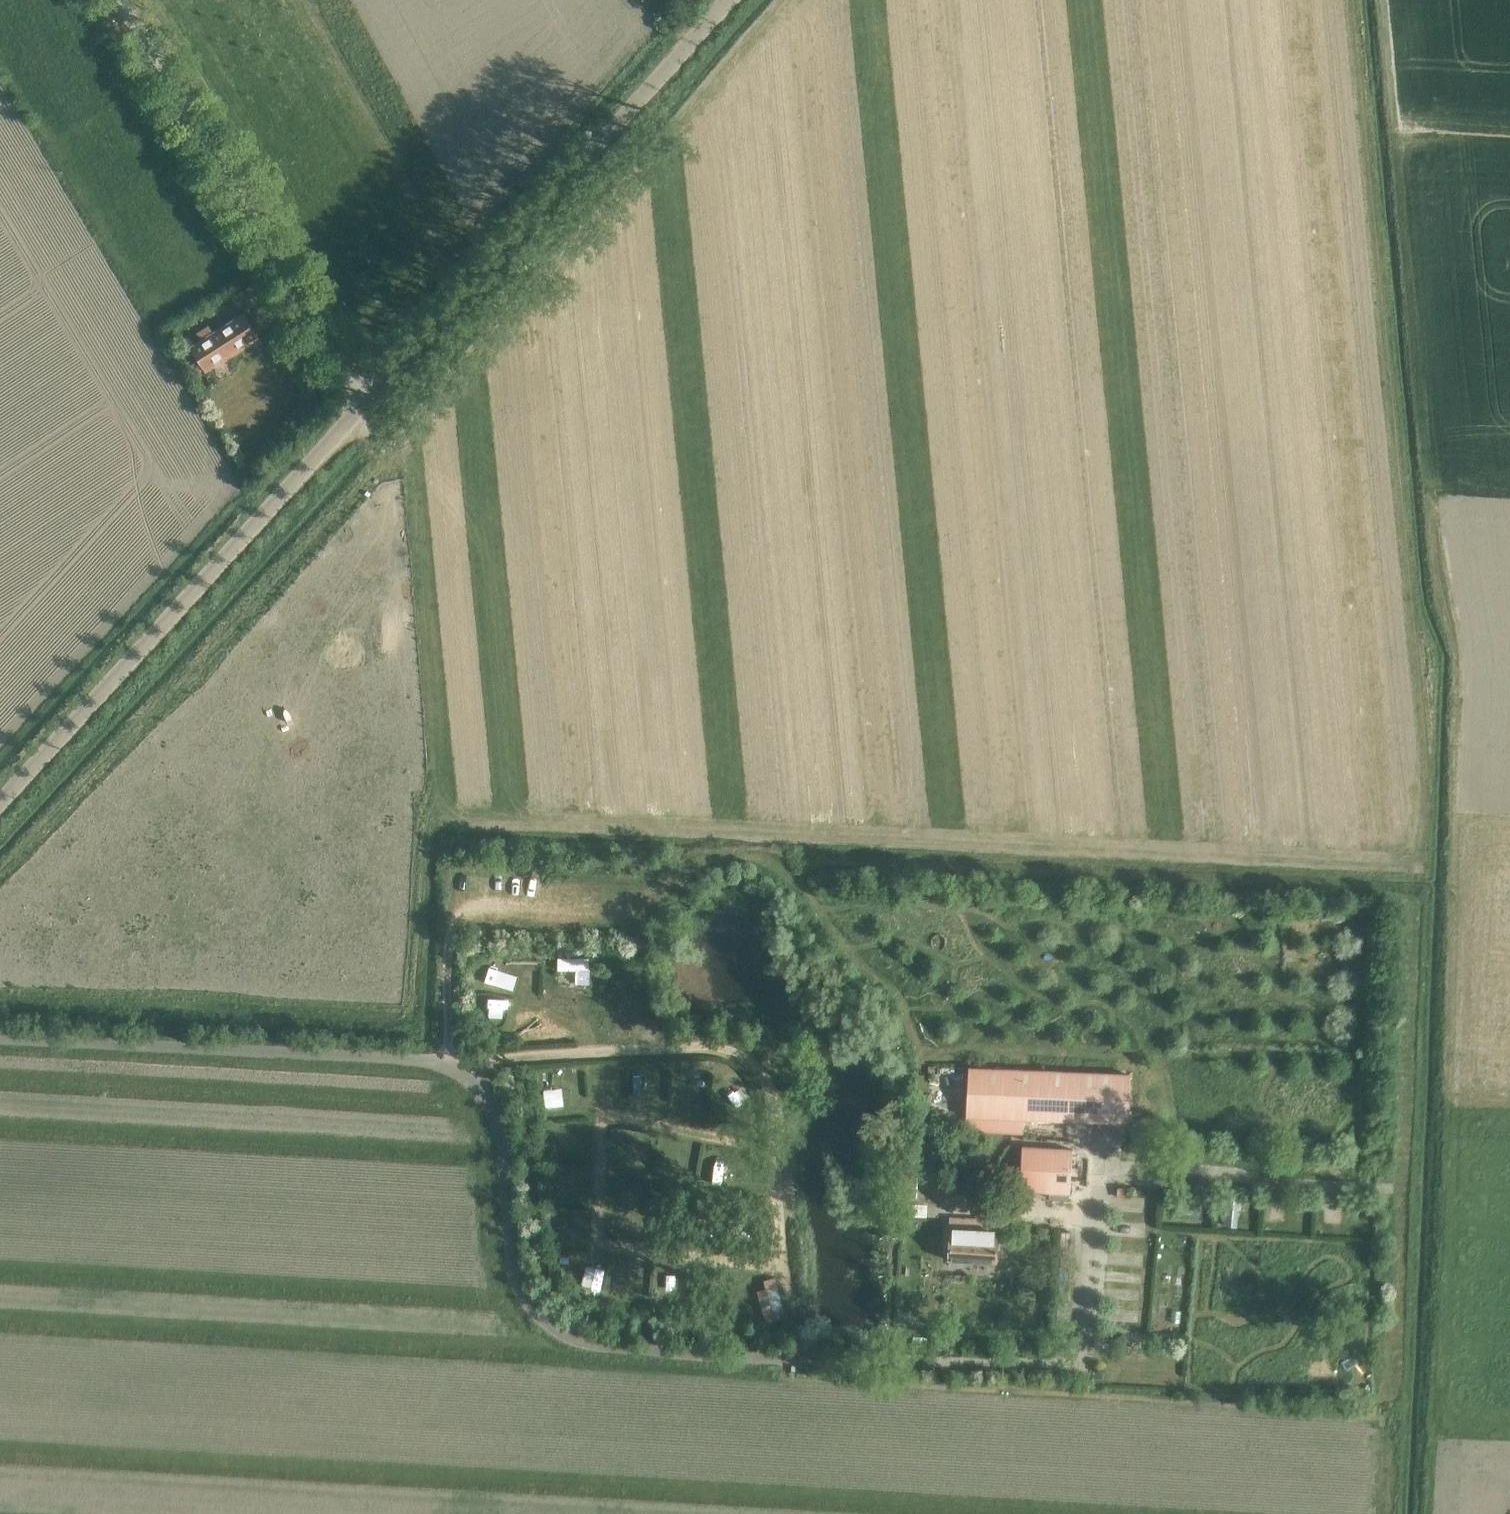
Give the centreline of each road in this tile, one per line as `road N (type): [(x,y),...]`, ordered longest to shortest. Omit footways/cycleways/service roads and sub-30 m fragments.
road 1 (unclassified): [(0,807),(728,0)]

